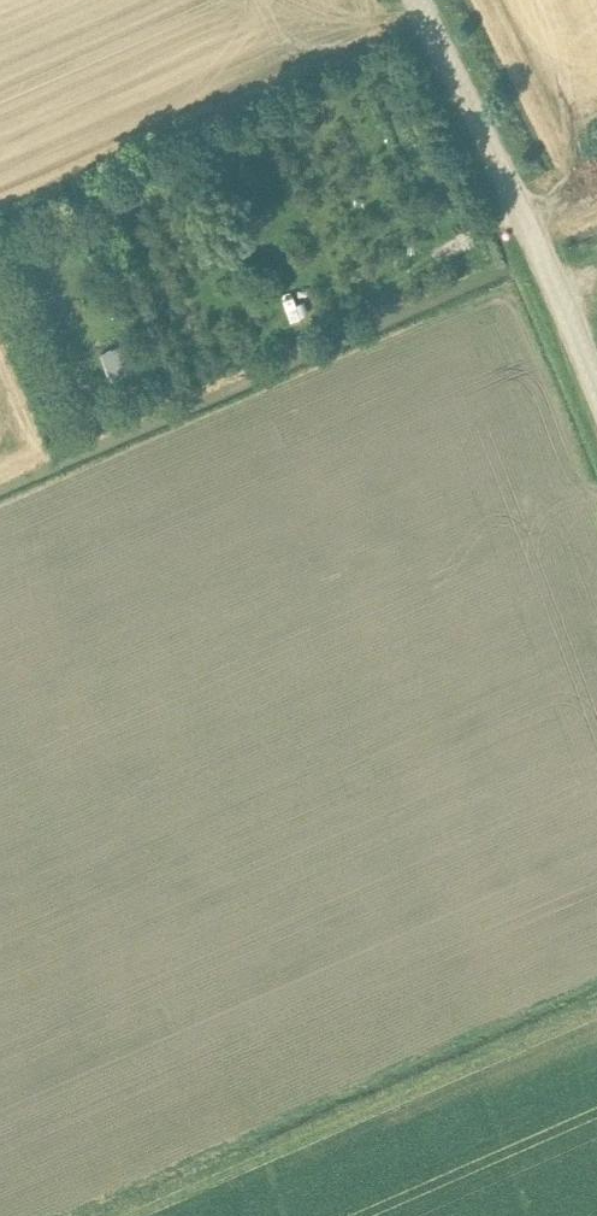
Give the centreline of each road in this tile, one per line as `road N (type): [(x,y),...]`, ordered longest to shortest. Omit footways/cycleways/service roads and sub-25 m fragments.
road 1 (tertiary): [(596,407),(414,0)]

